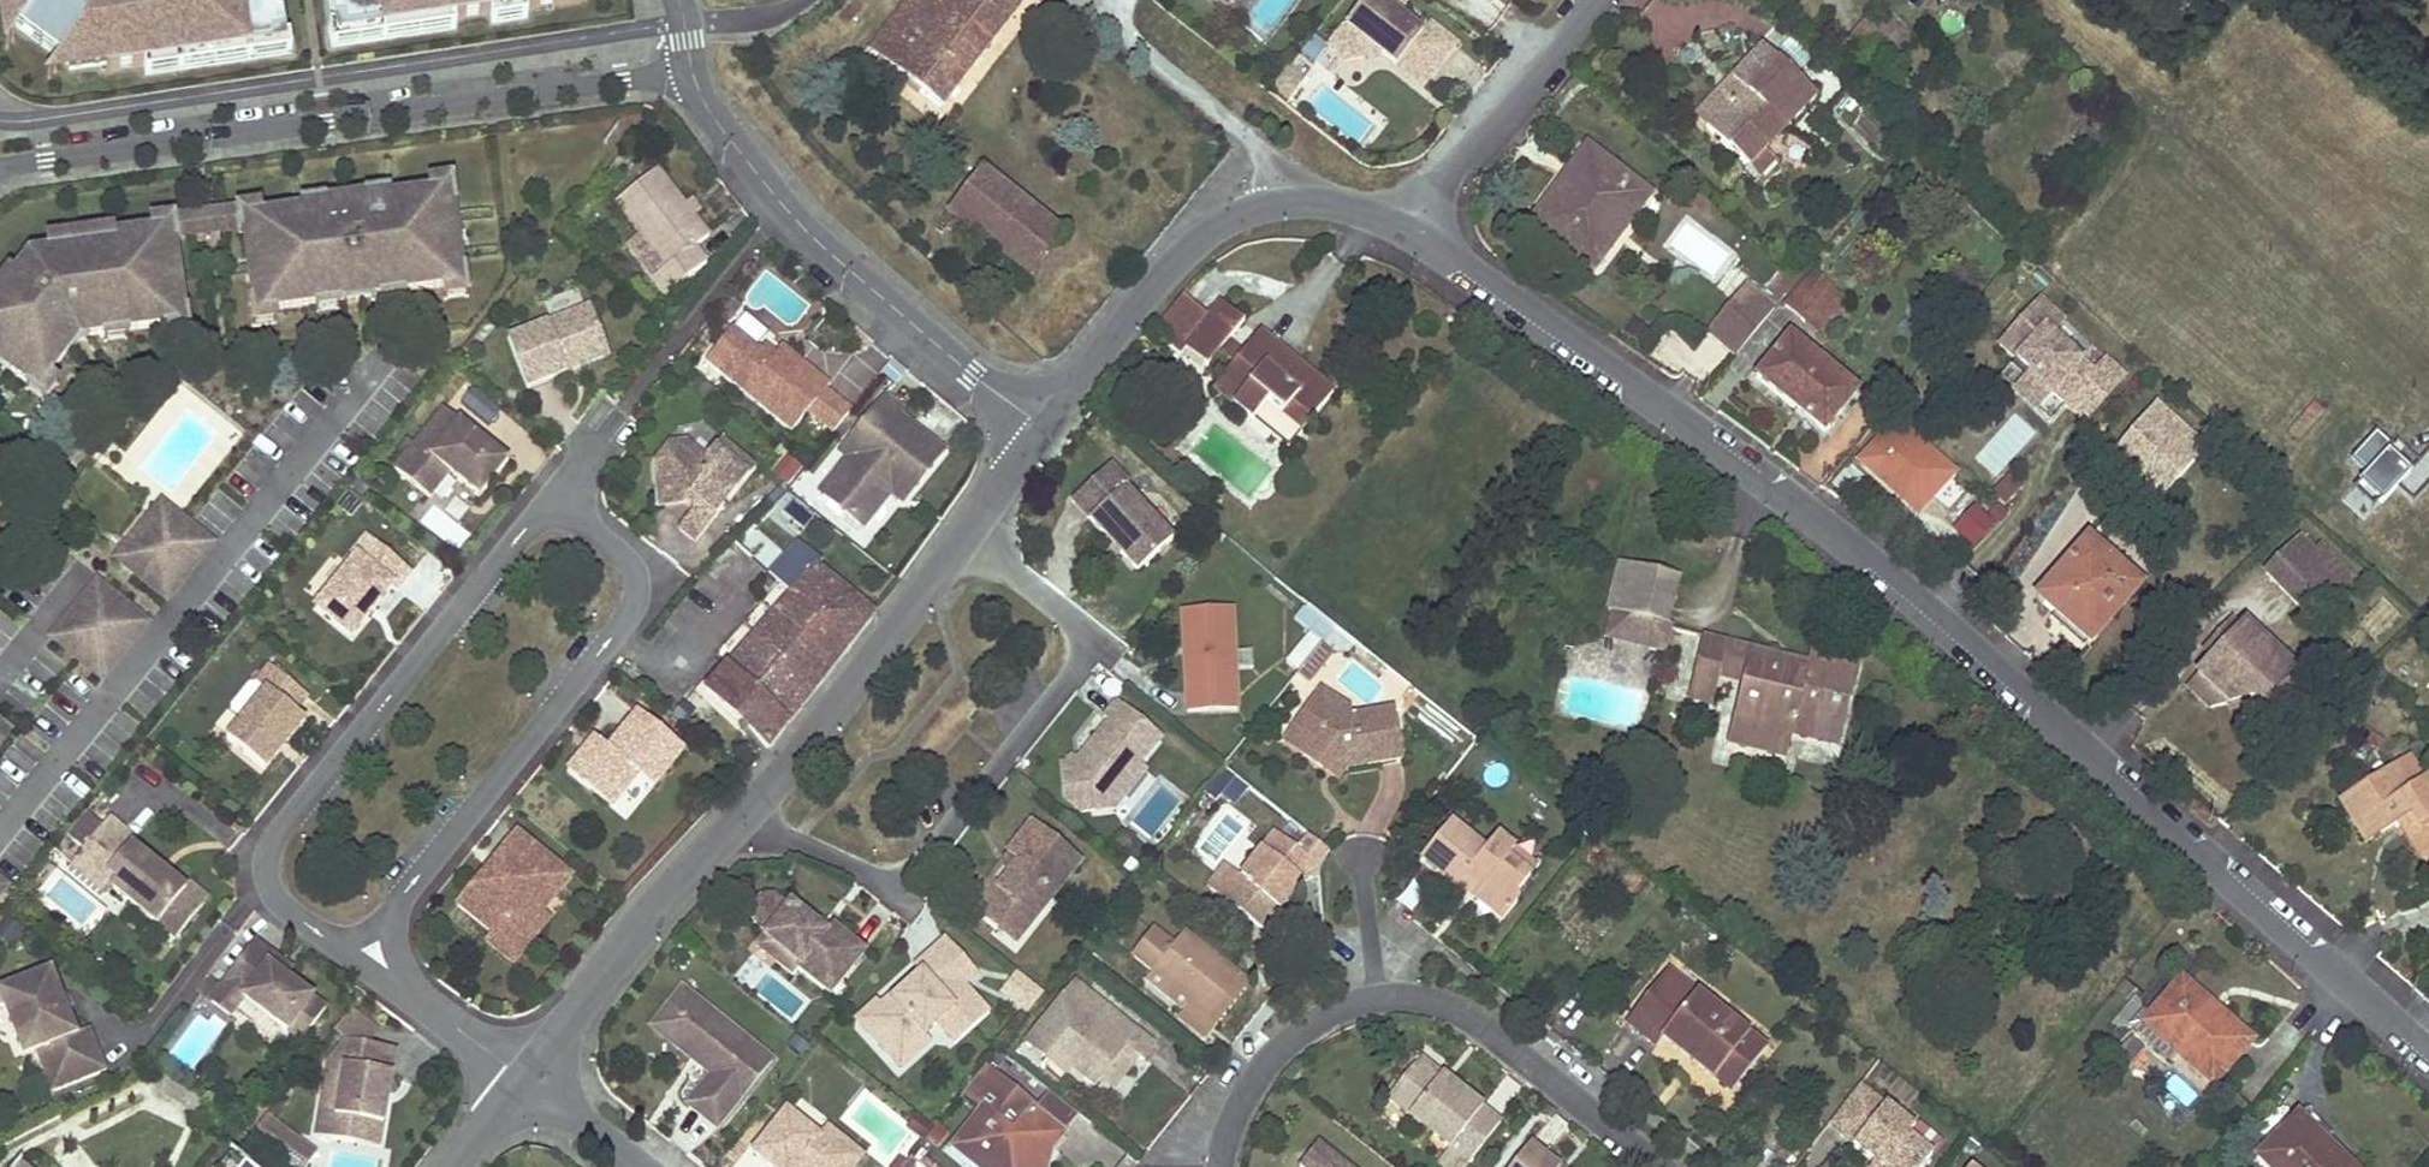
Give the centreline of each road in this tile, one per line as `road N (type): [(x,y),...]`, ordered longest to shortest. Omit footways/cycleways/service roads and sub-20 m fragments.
road 1 (residential): [(1409,231),(1631,379),(1771,494),(1873,556),(2306,955),(2428,1046)]
road 2 (residential): [(0,166),(691,72)]
road 3 (residential): [(743,820),(876,879),(908,878),(1080,668),(1085,645),(1074,623),(963,538)]
road 4 (residential): [(354,957),(634,606),(628,564),(551,499)]
road 5 (residential): [(1659,1166),(1483,1025),(1451,1007),(1402,1000),(1328,1017),(1290,1043),(1247,1093),(1220,1166)]
road 6 (residential): [(691,72),(708,113),(784,214),(1041,432)]
road 7 (residential): [(551,499),(280,827),(269,881)]
road 8 (residential): [(743,820),(963,538)]
road 9 (residential): [(1041,432),(1182,252),(1243,211),(1281,203)]
road 10 (residential): [(524,1080),(651,915),(743,820)]
road 11 (residential): [(1409,231),(1600,0)]
road 12 (residential): [(1281,203),(1271,165),(1249,136),(1081,0)]
road 13 (residential): [(83,1014),(127,1038),(160,1029),(269,881)]
road 14 (residential): [(354,957),(524,1080)]
road 15 (residential): [(524,1080),(634,1166)]
road 16 (residential): [(1281,203),(1357,209),(1409,231)]
road 17 (residential): [(963,538),(1041,432)]
road 18 (residential): [(626,405),(551,499)]

